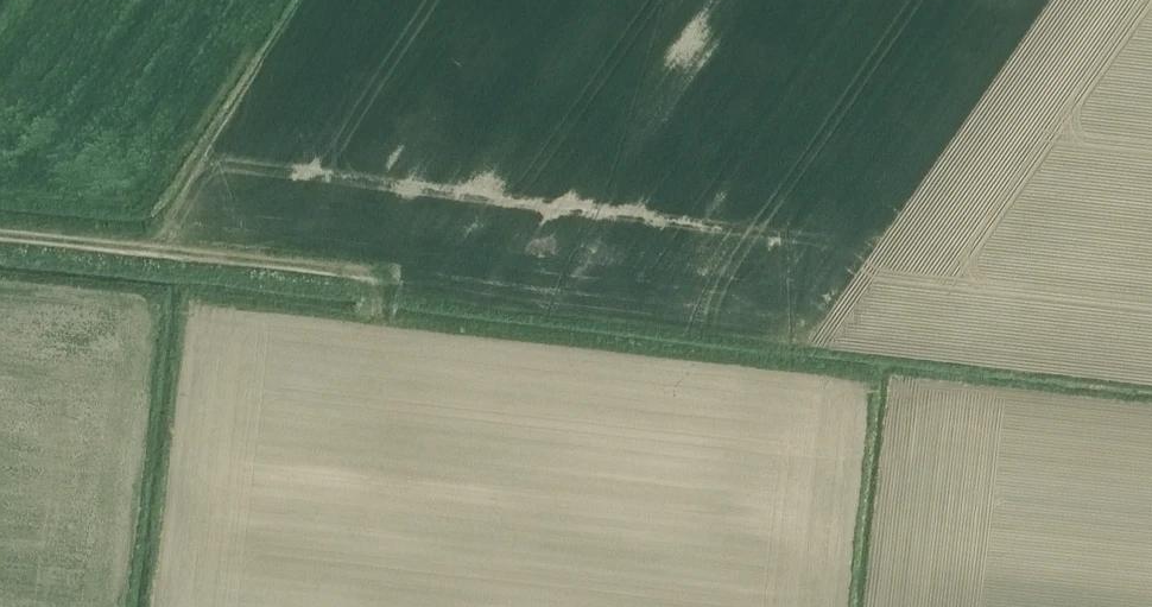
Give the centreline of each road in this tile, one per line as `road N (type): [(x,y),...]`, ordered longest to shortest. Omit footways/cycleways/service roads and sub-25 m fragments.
road 1 (track): [(335,265),(0,236)]

